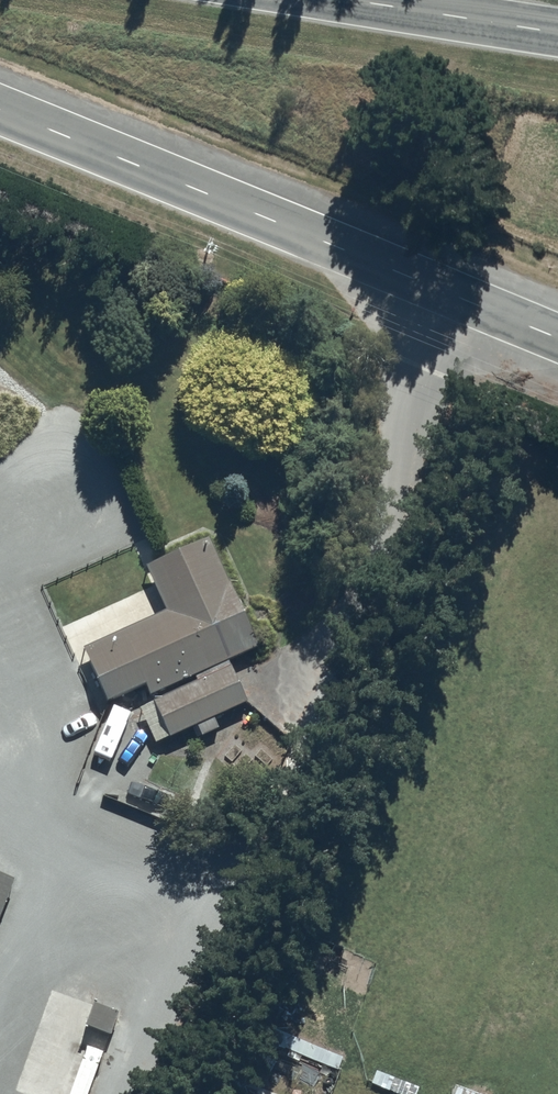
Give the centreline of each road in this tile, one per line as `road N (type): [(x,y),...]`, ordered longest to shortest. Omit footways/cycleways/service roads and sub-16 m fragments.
road 1 (tertiary): [(0,110),(557,338)]
road 2 (secondary): [(557,30),(363,0)]

